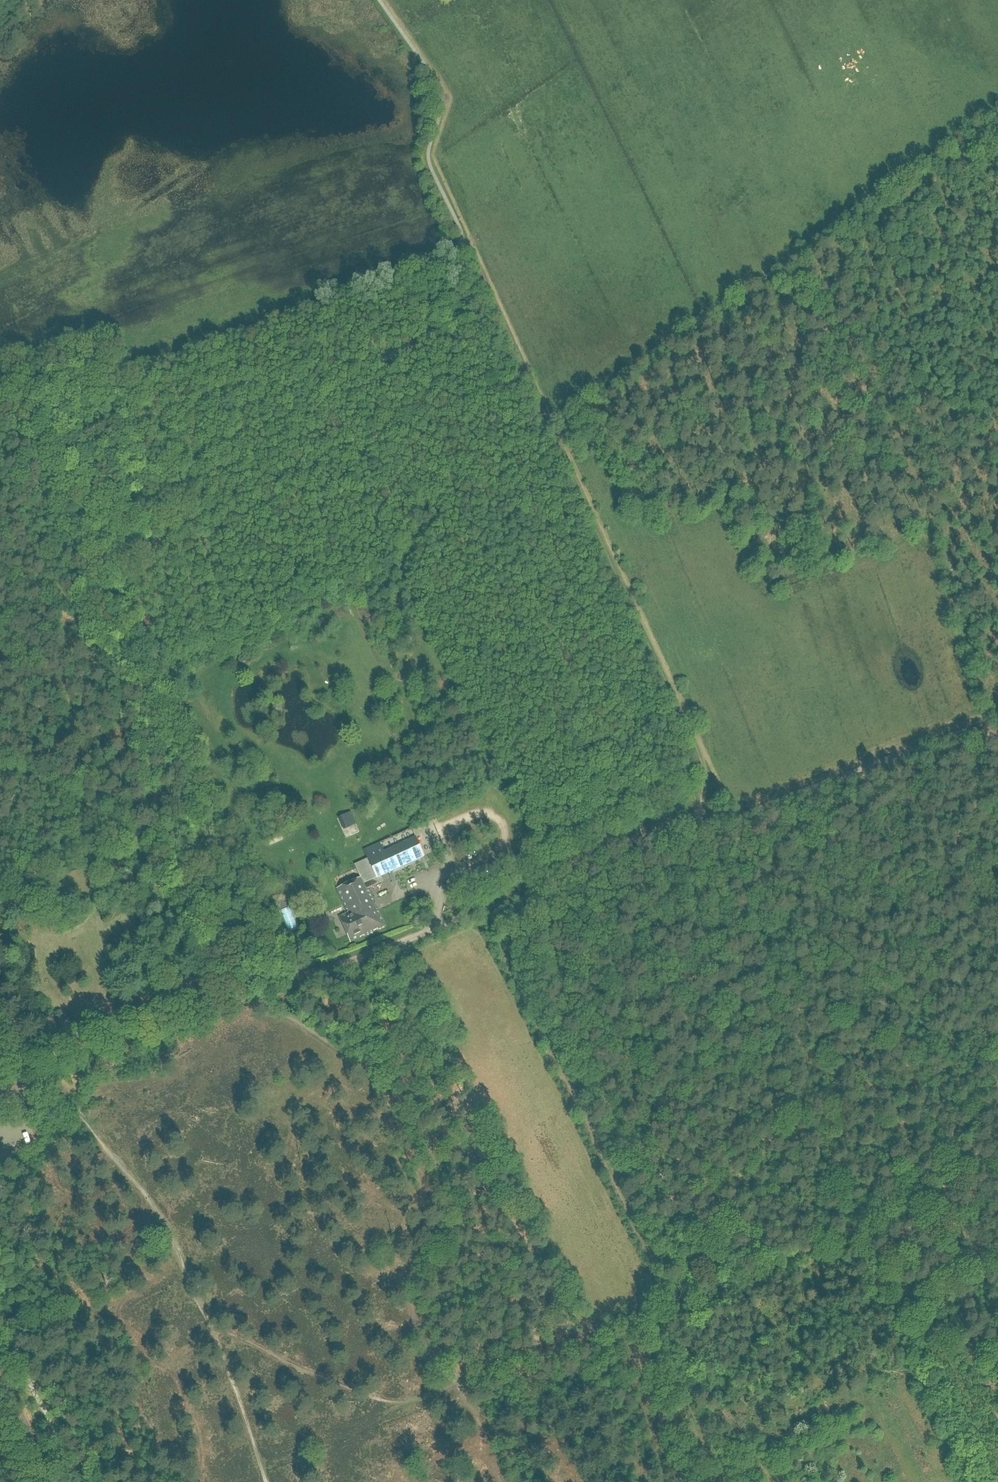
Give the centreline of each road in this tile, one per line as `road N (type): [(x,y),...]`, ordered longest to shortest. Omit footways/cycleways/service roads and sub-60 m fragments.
road 1 (track): [(462,242),(702,757),(701,838)]
road 2 (track): [(997,739),(948,735),(743,814),(668,823),(509,897)]
road 3 (unclassified): [(490,905),(344,965),(247,984),(0,1059)]
road 4 (track): [(209,995),(180,904),(128,833),(58,793),(0,776)]

